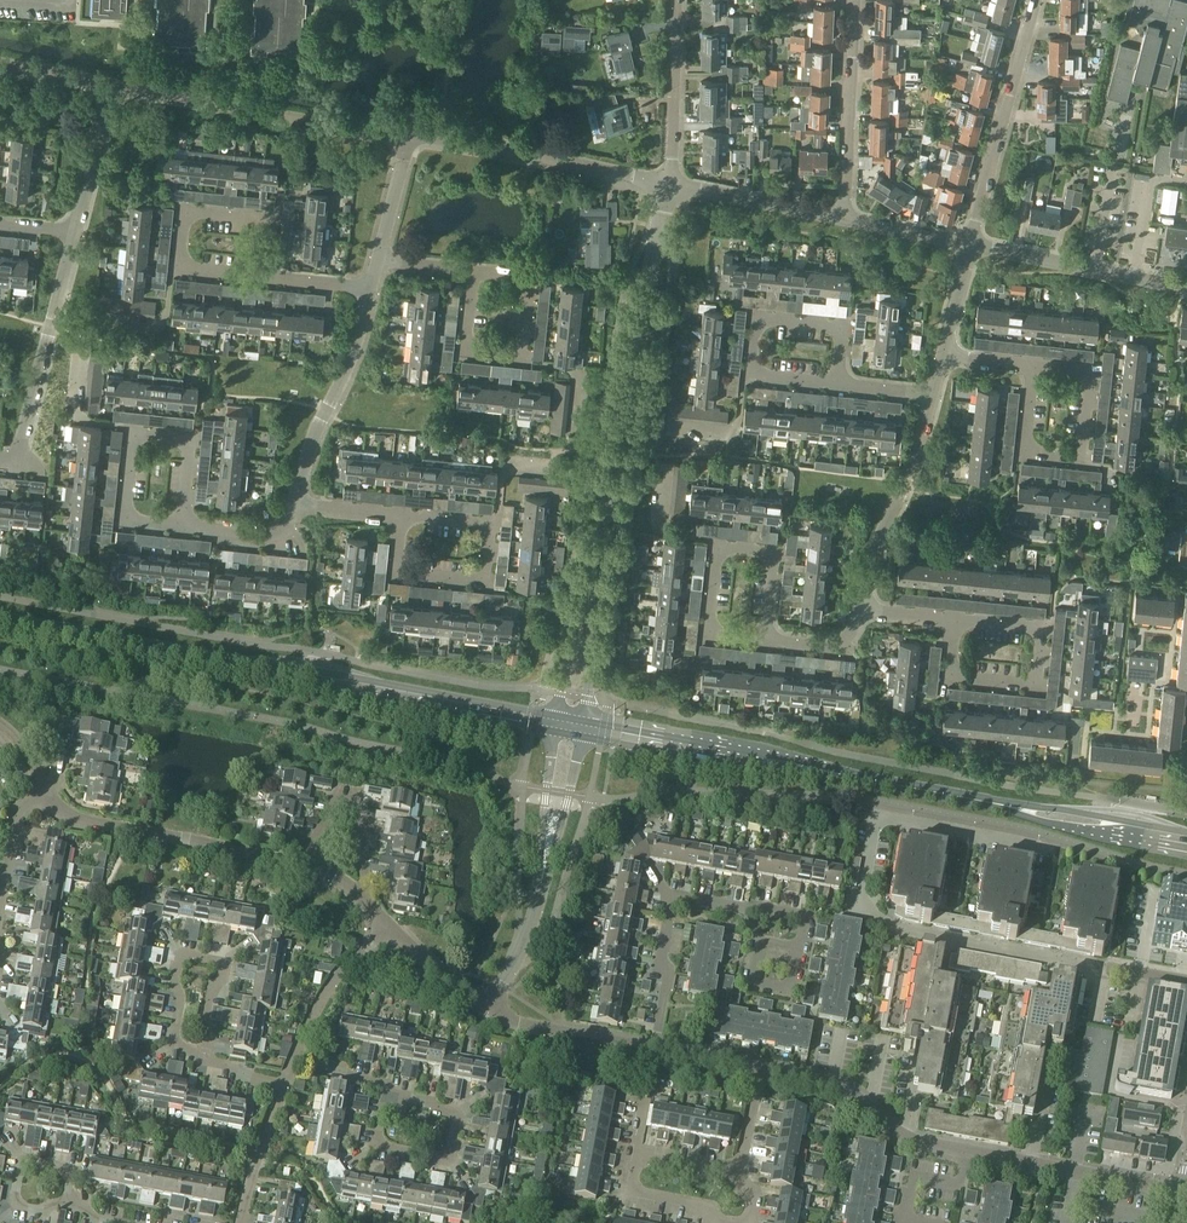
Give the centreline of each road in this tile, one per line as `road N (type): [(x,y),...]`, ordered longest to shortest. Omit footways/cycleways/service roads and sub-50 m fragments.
road 1 (secondary): [(1186,844),(584,729)]
road 2 (secondary): [(556,724),(317,687),(0,621)]
road 3 (unclassified): [(593,581),(673,184)]
road 4 (residential): [(407,135),(114,84)]
road 5 (residential): [(659,1052),(668,912),(678,898),(806,916)]
road 6 (residential): [(44,792),(73,818),(301,863)]
road 7 (residential): [(673,184),(407,135)]
road 8 (residential): [(972,247),(1035,0)]
road 9 (residential): [(16,461),(75,232)]
road 10 (residential): [(201,1061),(177,1046),(175,1034),(175,984),(189,956),(214,960),(223,973),(206,1016),(211,1040)]
road 11 (residential): [(295,503),(371,287)]
road 12 (residential): [(862,609),(933,395)]
road 13 (residential): [(1034,365),(1027,439),(1040,454),(1076,455),(1088,439),(1092,381),(1079,370)]
road 14 (residential): [(839,385),(770,379),(754,370),(758,327),(776,317),(825,323),(843,338)]
road 15 (residential): [(181,526),(189,455),(177,437),(138,436),(132,446),(126,507),(139,521)]
road 16 (residential): [(267,275),(194,268),(180,253),(184,224),(200,211),(260,219),(271,235)]
road 17 (residential): [(1186,288),(972,247)]
road 18 (residential): [(846,217),(855,0)]
road 19 (residential): [(767,639),(776,568),(765,554),(737,549),(719,564),(711,620),(723,633)]
road 20 (residential): [(473,272),(468,340),(482,353),(520,351),(530,293),(516,277)]
road 21 (residential): [(1034,1164),(1070,962)]
road 22 (residential): [(406,517),(401,557),(414,573),(476,580),(490,564),(493,534),(474,522)]
road 23 (residential): [(913,1138),(951,947)]
road 24 (residential): [(955,621),(952,662),(965,677),(1024,684),(1041,672),(1044,639),(1028,627)]
road 25 (residential): [(361,899),(356,806),(340,798),(301,863)]
road 26 (residential): [(673,184),(677,0)]
road 27 (residential): [(951,947),(897,932),(877,913),(866,885),(879,819)]
road 28 (residential): [(486,1012),(523,1027),(659,1052)]
road 29 (residential): [(846,217),(673,184)]
road 30 (residential): [(383,1093),(376,1132),(385,1152),(446,1156),(455,1123),(443,1108)]
road 31 (residential): [(294,1056),(326,990),(389,928)]
road 32 (unclassified): [(556,724),(542,885)]
road 33 (unclassified): [(542,885),(584,729)]
road 34 (residential): [(64,1202),(69,1171),(23,1163),(14,1202),(49,1209)]
road 35 (residential): [(75,232),(114,84)]
road 36 (unclassified): [(1184,1191),(1034,1164)]
road 37 (unclassified): [(584,729),(593,581)]
road 38 (unclassified): [(593,581),(556,724)]
road 39 (residential): [(241,1222),(283,1083)]
road 40 (unclassified): [(486,1012),(523,948),(542,885)]
road 41 (residential): [(181,526),(268,535),(285,529),(295,503)]
road 42 (residential): [(801,947),(795,991),(753,984),(760,942)]
road 43 (residential): [(972,247),(846,217)]
road 44 (residential): [(378,260),(407,135)]
road 45 (residential): [(389,928),(486,1012)]
road 46 (unclassified): [(1034,1164),(913,1138)]

